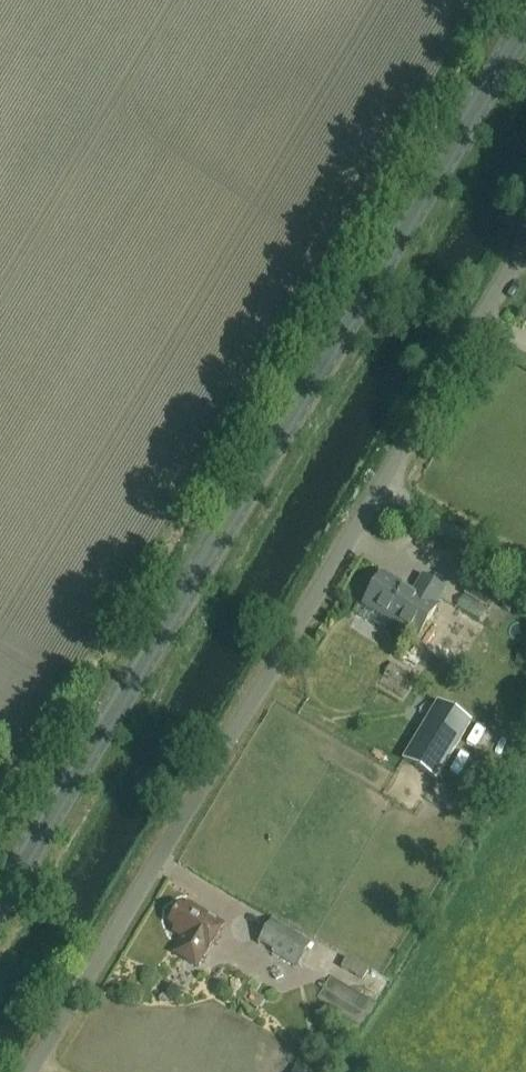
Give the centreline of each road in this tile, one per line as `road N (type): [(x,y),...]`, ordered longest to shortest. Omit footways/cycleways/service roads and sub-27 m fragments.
road 1 (secondary): [(0,893),(525,32)]
road 2 (unclassified): [(20,1071),(381,487)]
road 3 (unclassified): [(381,487),(525,244)]
road 4 (unclassified): [(381,487),(525,571)]

